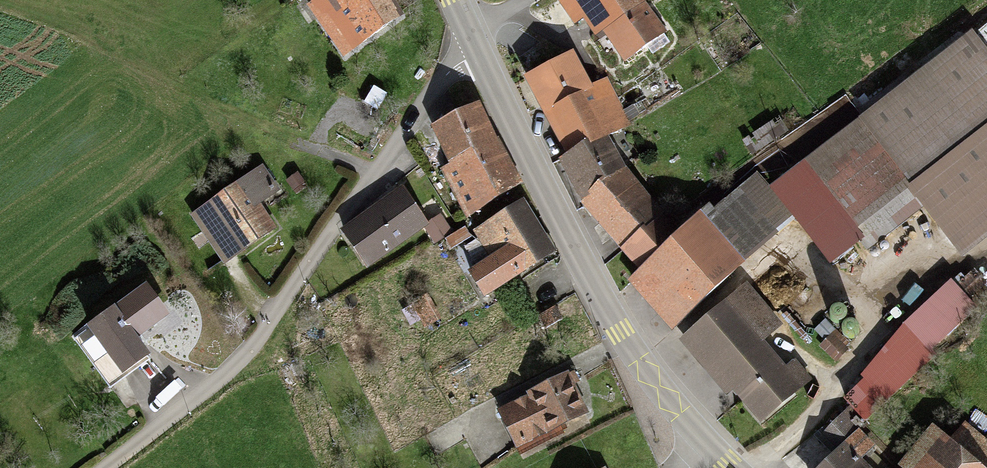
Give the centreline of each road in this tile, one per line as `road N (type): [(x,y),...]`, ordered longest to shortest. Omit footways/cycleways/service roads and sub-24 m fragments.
road 1 (residential): [(103,467),(237,367),(472,32)]
road 2 (secondary): [(733,467),(675,408),(618,329),(549,209),(472,32)]
road 3 (track): [(371,174),(284,128),(0,14)]

